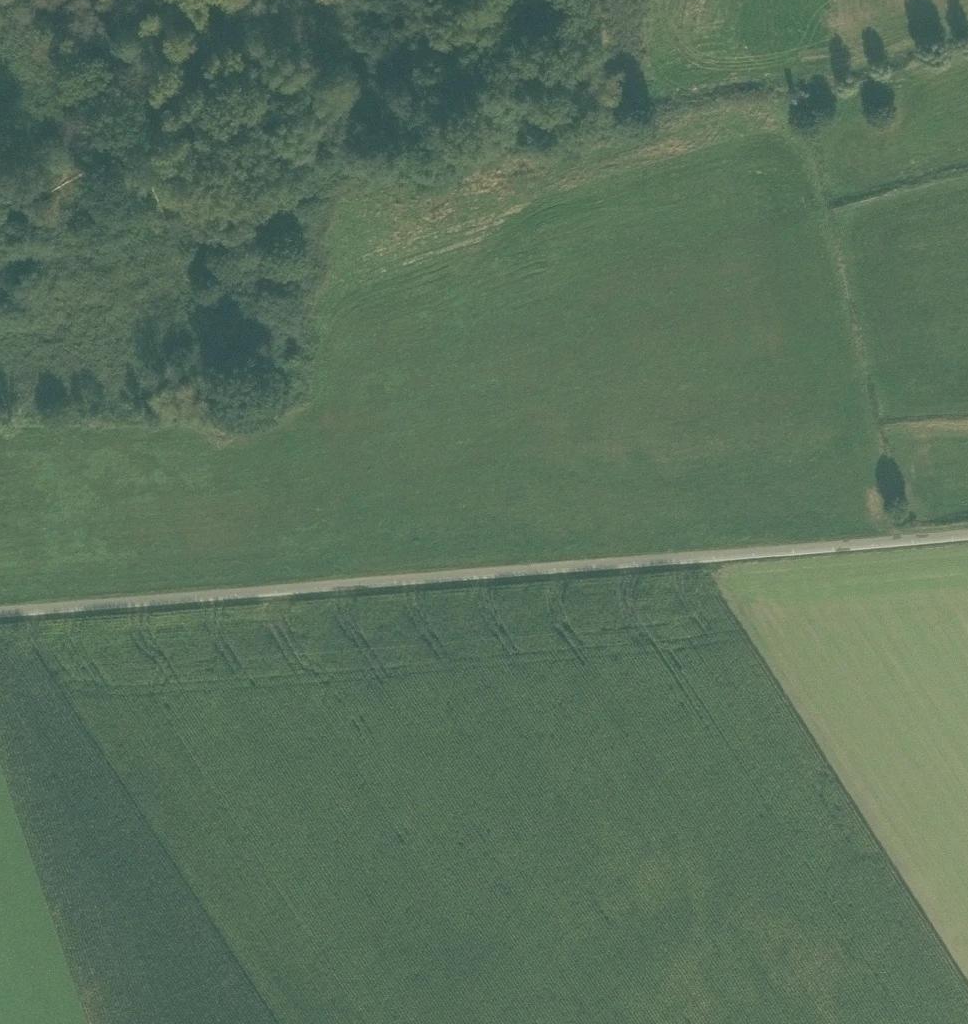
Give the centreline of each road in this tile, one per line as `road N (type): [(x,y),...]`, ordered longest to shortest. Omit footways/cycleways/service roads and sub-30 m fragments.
road 1 (unclassified): [(0,613),(967,532)]

